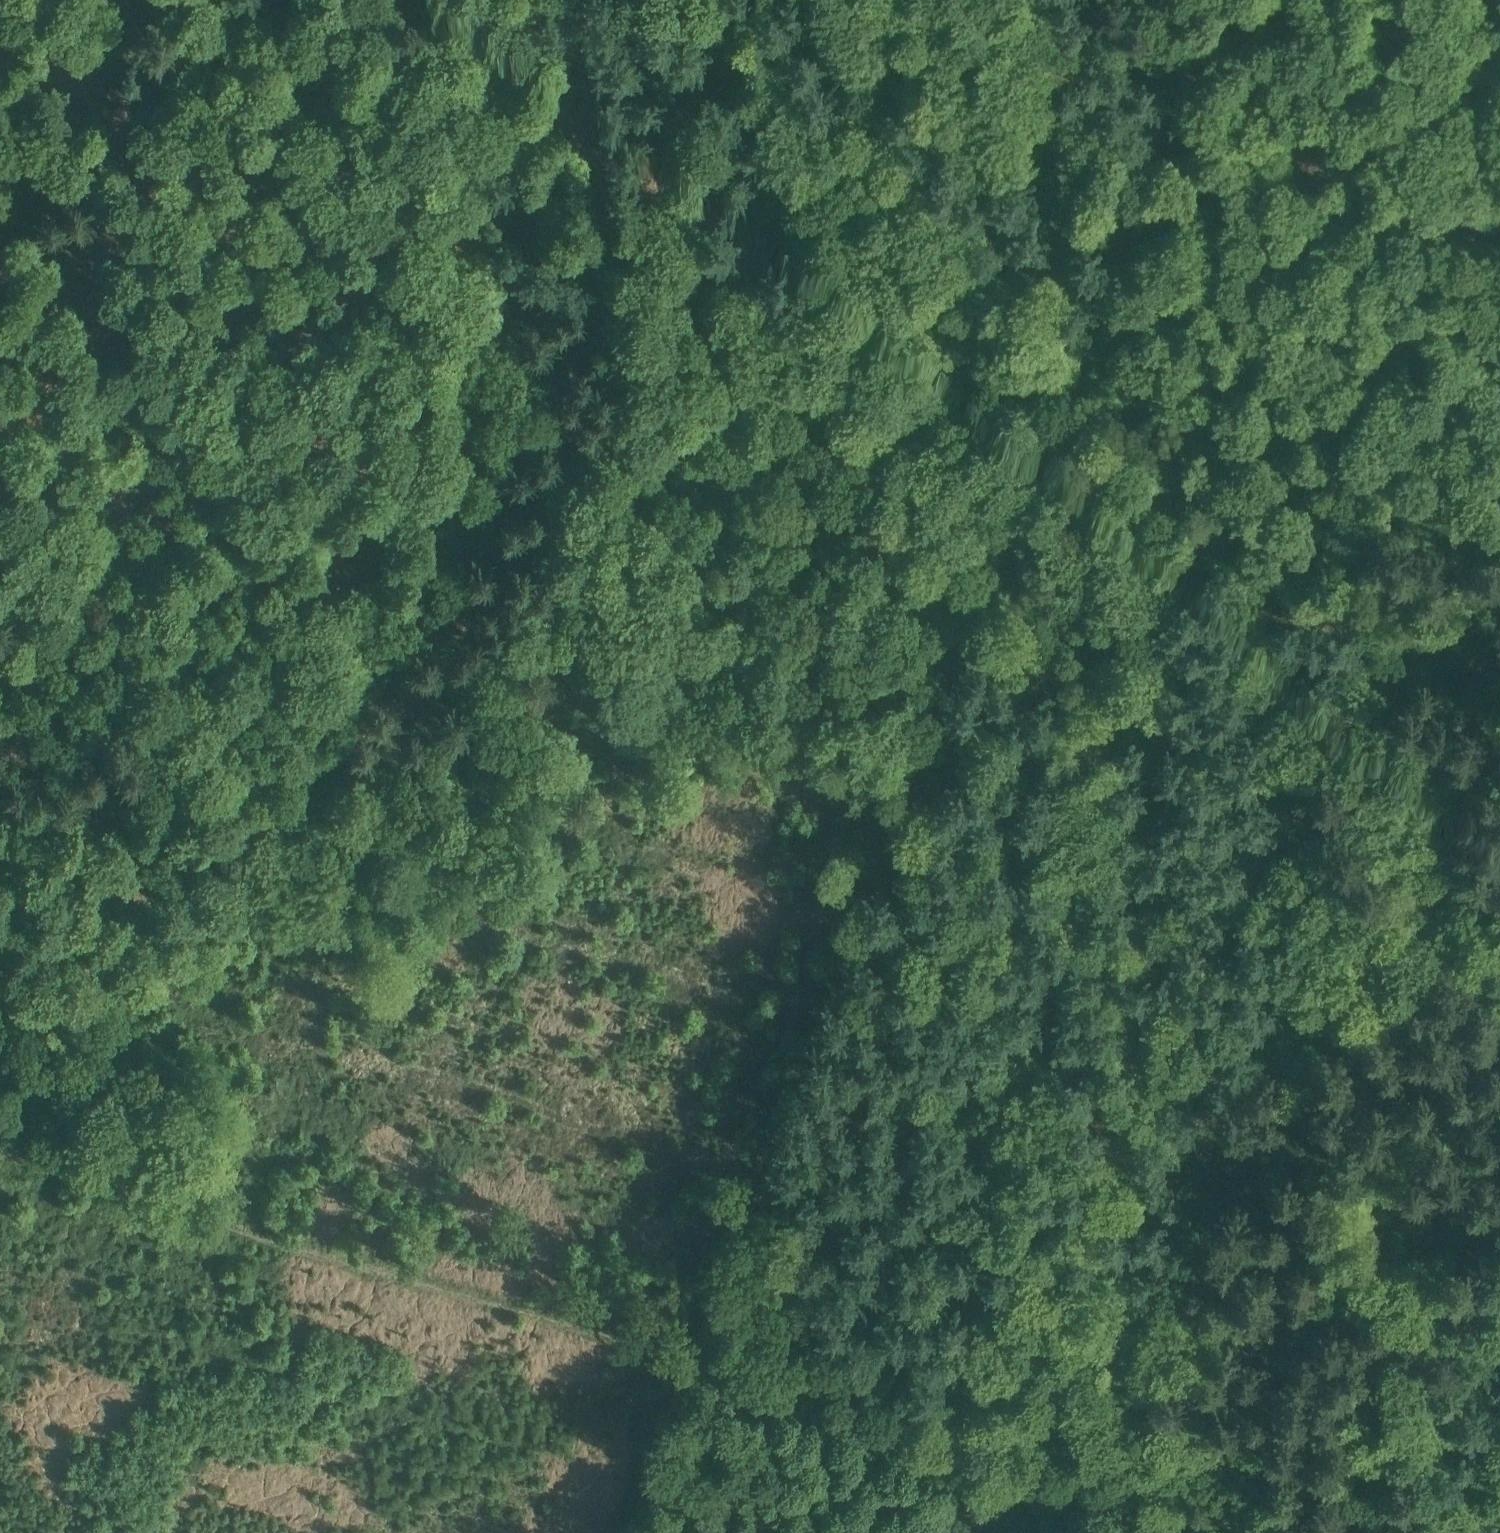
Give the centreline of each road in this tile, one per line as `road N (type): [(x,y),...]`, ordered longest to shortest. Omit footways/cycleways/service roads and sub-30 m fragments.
road 1 (track): [(594,1532),(1215,0)]
road 2 (track): [(0,1131),(1334,1532)]

